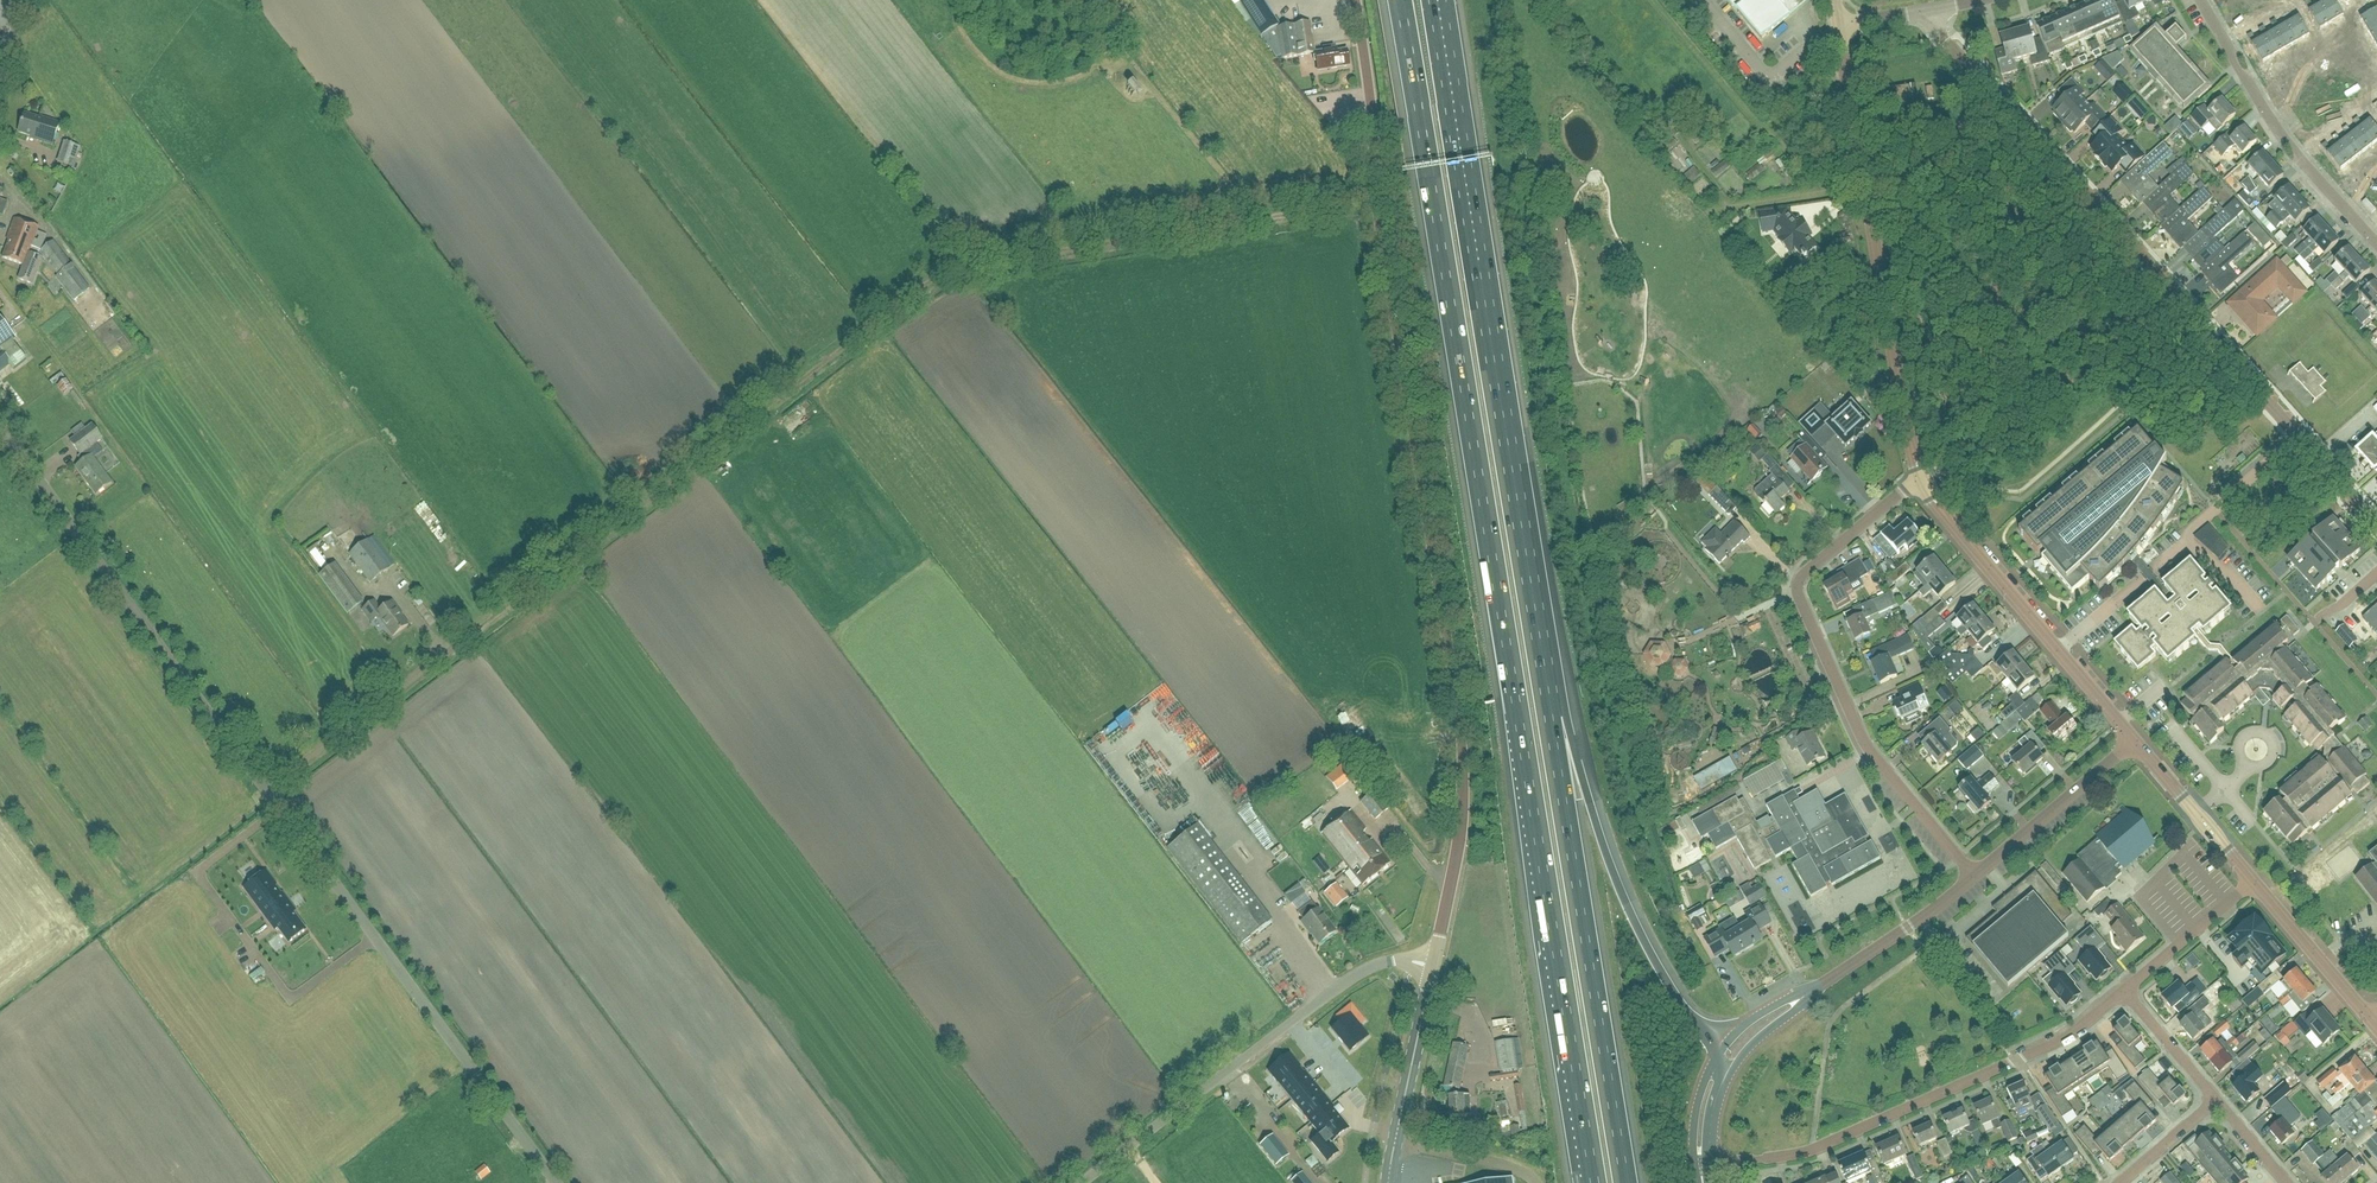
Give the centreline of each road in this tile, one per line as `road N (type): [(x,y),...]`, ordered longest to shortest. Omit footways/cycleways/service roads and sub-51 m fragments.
road 1 (motorway): [(1399,0),(1595,1182)]
road 2 (tertiary): [(1435,964),(1458,842),(1461,741),(1376,201),(1353,0)]
road 3 (track): [(1253,221),(943,275),(478,629)]
road 4 (motorway): [(1550,714),(1438,0)]
road 5 (residential): [(2376,524),(1926,11)]
road 6 (residential): [(1973,878),(1865,746),(1797,593),(1801,577),(1903,490),(1924,482)]
road 7 (unclassified): [(557,1182),(266,790)]
road 8 (motorway): [(1626,1182),(1550,714)]
road 9 (tertiary): [(1924,482),(1891,339),(1839,22)]
road 10 (residential): [(1702,1169),(1815,1149),(2066,1039),(2126,991)]
road 11 (unclassified): [(266,790),(0,428)]
road 12 (unclassified): [(1082,1182),(1350,978),(1395,961),(1435,964)]
road 13 (motorway): [(1728,1059),(1647,947),(1550,714)]
road 14 (tertiary): [(2134,742),(1924,482)]
road 15 (tertiary): [(1728,1059),(1755,1030),(1973,878)]
road 16 (residential): [(2376,246),(2265,117),(2201,0)]
road 17 (unclassified): [(266,790),(478,629)]
road 18 (tertiary): [(1390,1182),(1435,964)]
road 19 (tertiary): [(1973,878),(2134,742)]
road 20 (track): [(1137,72),(1249,205),(1253,221)]
road 21 (tertiary): [(2253,882),(2134,742)]
road 22 (tertiary): [(2371,1019),(2253,882)]
road 23 (residential): [(2126,991),(2253,882)]
road 24 (residential): [(2215,1100),(2126,991)]
road 25 (track): [(1376,201),(1253,221)]
road 26 (residential): [(2122,1182),(2215,1100)]

